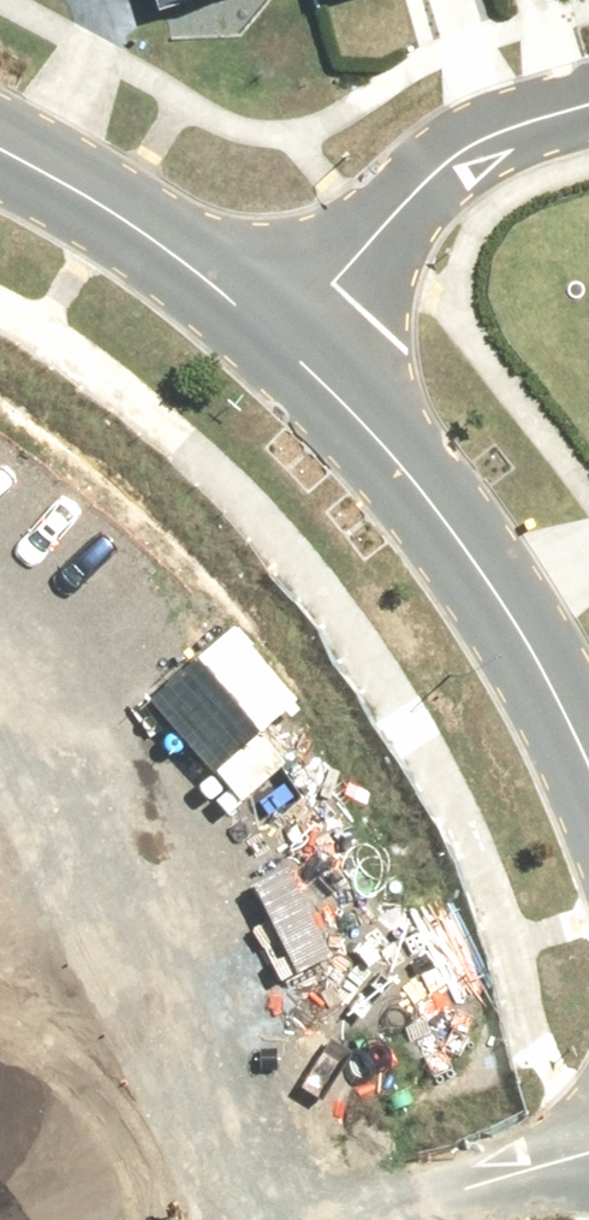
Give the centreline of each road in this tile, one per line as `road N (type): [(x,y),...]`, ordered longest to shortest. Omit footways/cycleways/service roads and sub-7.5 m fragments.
road 1 (tertiary): [(252,296),(422,474),(529,625),(588,763)]
road 2 (residential): [(252,296),(431,157),(588,108)]
road 3 (residential): [(588,1134),(266,1219)]
road 4 (tertiary): [(0,136),(252,296)]

